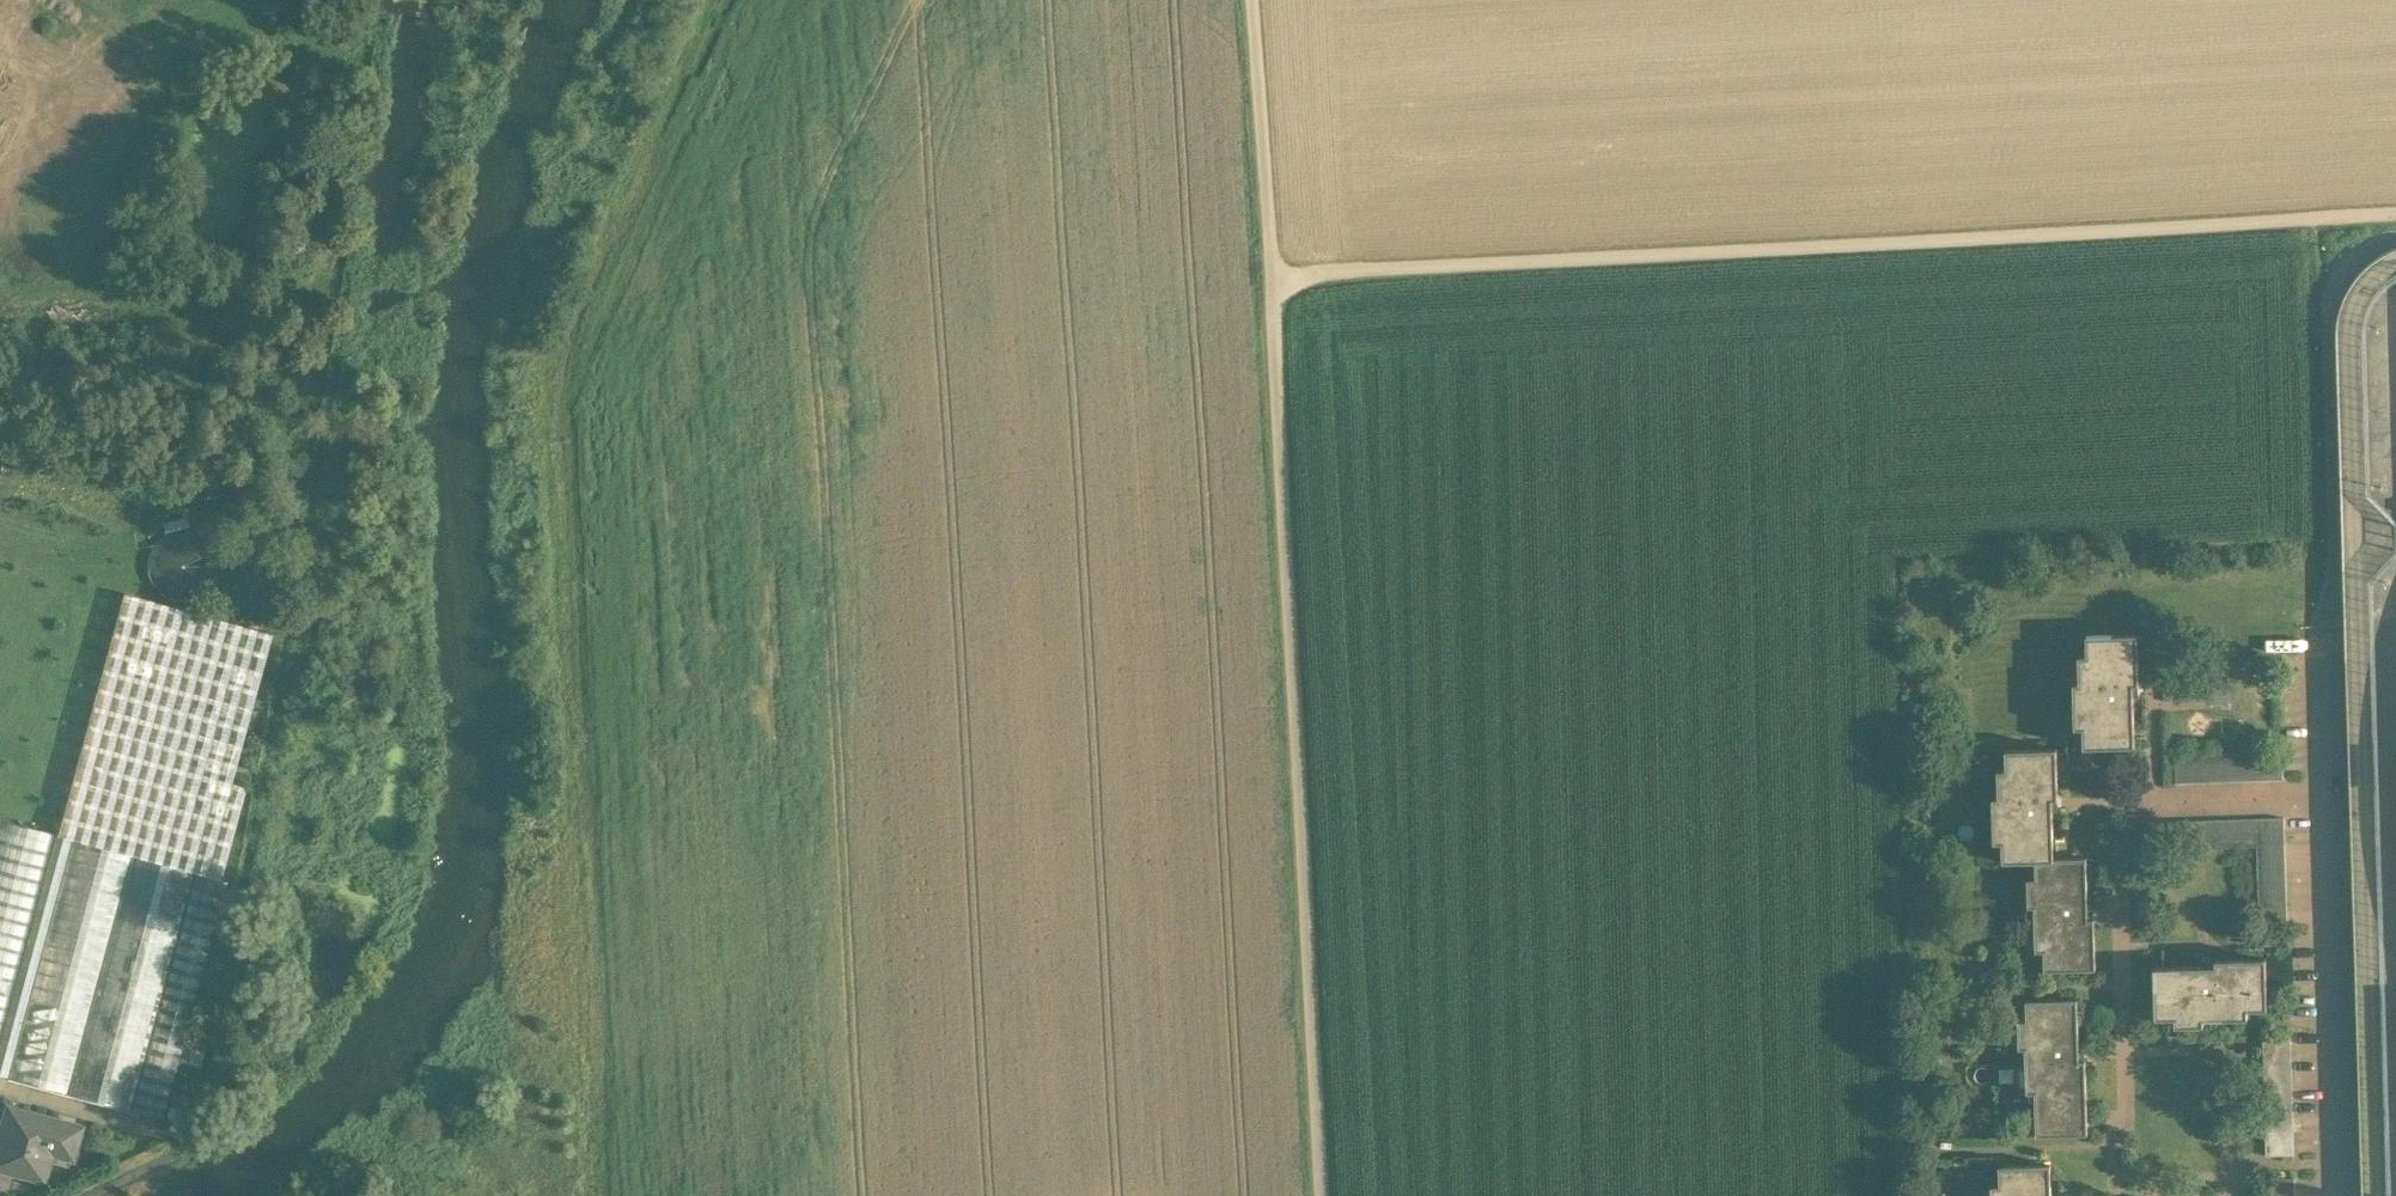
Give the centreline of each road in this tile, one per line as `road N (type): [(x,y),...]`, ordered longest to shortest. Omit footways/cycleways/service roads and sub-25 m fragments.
road 1 (track): [(1259,0),(1322,1195)]
road 2 (track): [(2395,215),(1274,275)]

